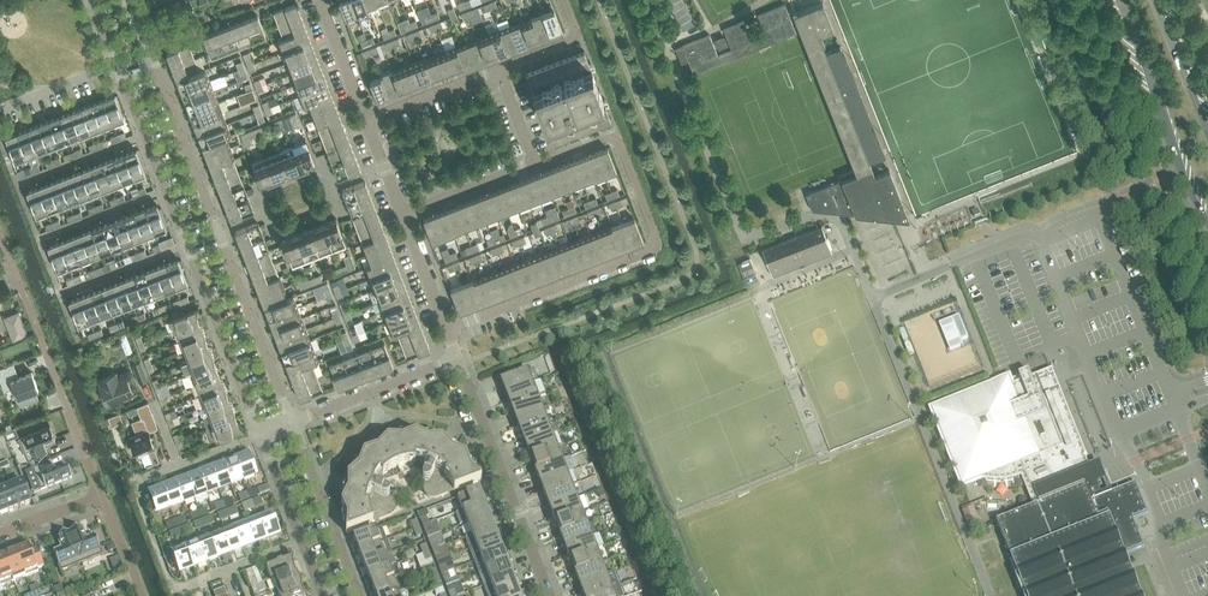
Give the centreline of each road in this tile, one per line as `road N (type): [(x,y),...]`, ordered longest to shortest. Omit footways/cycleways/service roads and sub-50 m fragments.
road 1 (residential): [(535,166),(615,137),(657,247),(518,301)]
road 2 (residential): [(102,495),(0,236)]
road 3 (residential): [(548,595),(456,356)]
road 4 (residential): [(173,590),(134,483),(260,435)]
road 5 (tertiary): [(1114,0),(1207,226)]
road 6 (residential): [(186,243),(260,435)]
road 7 (residential): [(295,421),(219,230)]
road 8 (residential): [(117,65),(186,243)]
road 9 (residential): [(219,230),(149,53)]
road 10 (residential): [(362,595),(295,421)]
road 11 (residential): [(295,421),(456,356)]
road 12 (residential): [(260,435),(322,595)]
road 13 (residential): [(364,120),(497,67)]
road 14 (residential): [(402,216),(535,166)]
road 15 (tertiary): [(1207,123),(1158,0)]
road 16 (residential): [(364,120),(319,0)]
road 17 (residential): [(0,109),(117,65)]
road 18 (residential): [(561,0),(576,37),(497,67)]
road 19 (residential): [(445,329),(402,216)]

